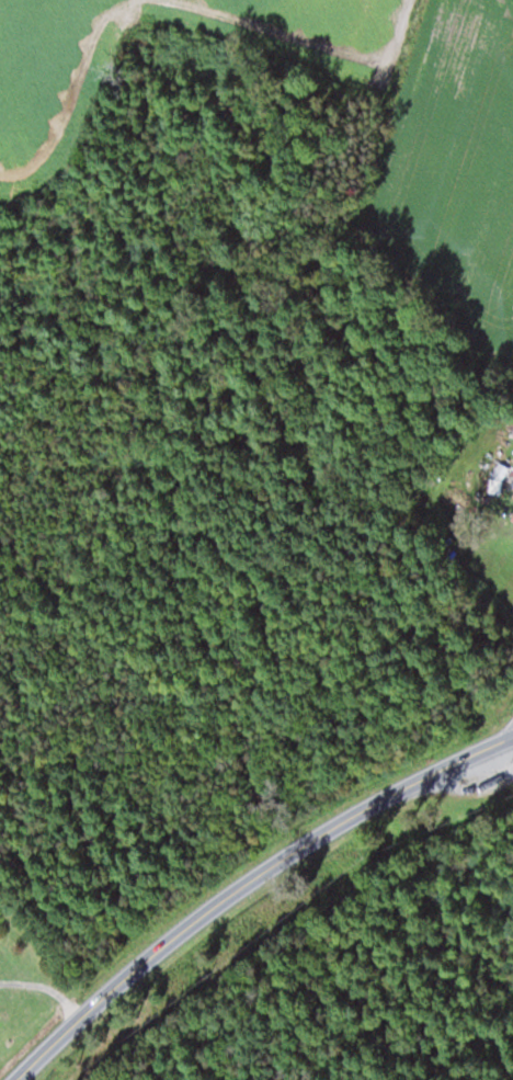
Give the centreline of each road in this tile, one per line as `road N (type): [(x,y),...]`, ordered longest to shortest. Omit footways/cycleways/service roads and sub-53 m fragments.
road 1 (primary): [(14,1079),(89,1007),(239,887),(388,794),(512,734)]

